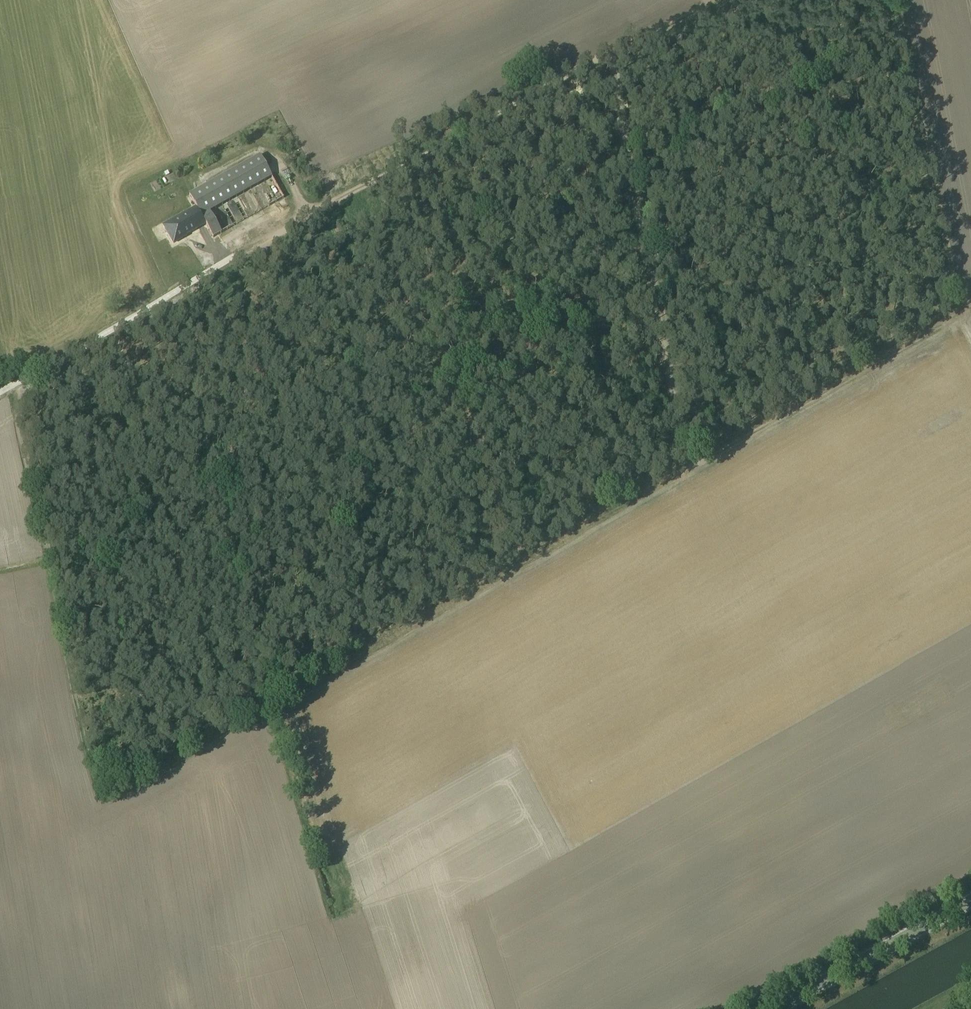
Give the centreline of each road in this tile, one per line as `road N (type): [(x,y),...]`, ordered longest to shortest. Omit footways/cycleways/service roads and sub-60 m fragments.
road 1 (secondary): [(774,1008),(970,901)]

